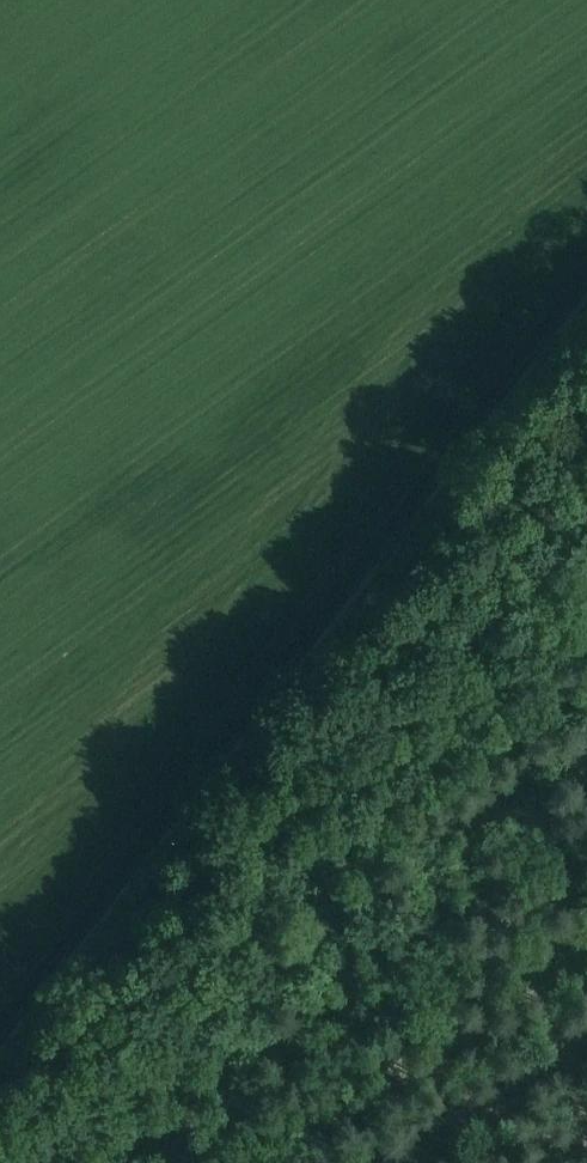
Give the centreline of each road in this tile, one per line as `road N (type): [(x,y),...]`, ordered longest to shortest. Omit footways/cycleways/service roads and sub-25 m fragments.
road 1 (track): [(383,1162),(586,1025)]

